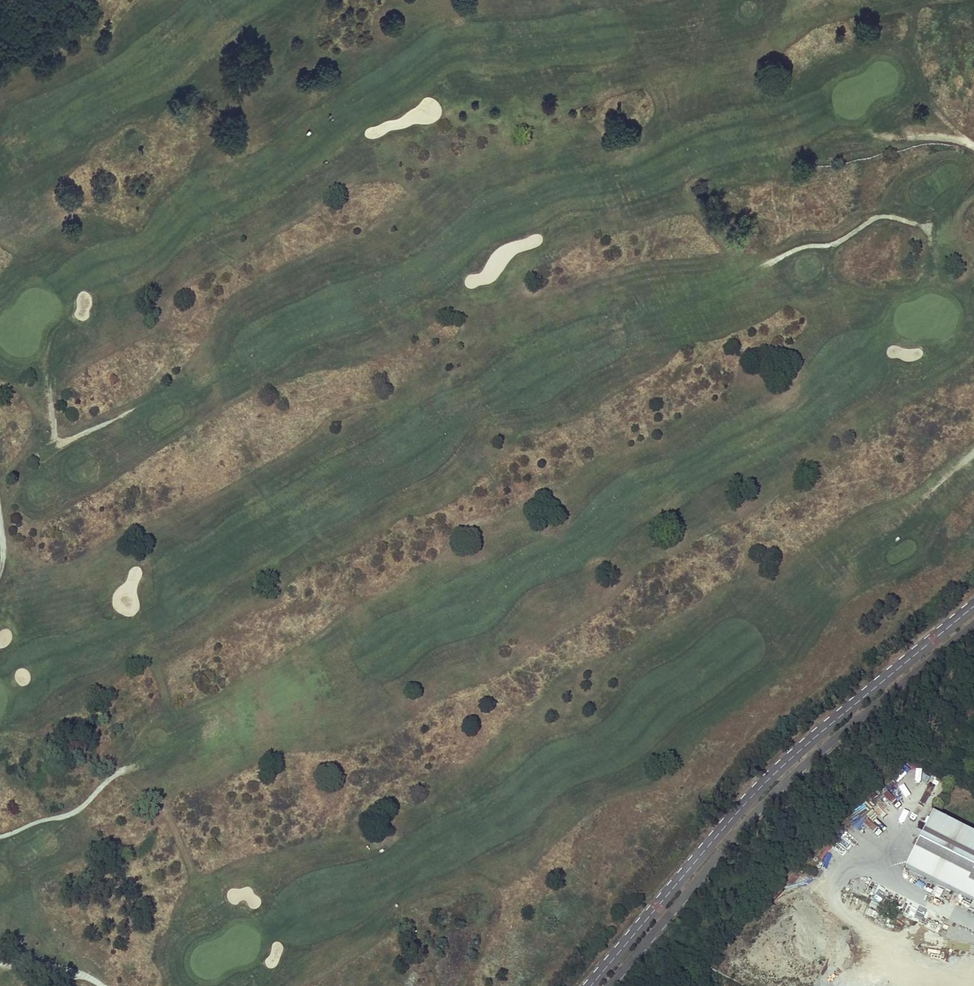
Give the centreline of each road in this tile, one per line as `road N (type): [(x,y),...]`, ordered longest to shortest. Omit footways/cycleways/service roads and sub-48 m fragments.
road 1 (unclassified): [(973,607),(755,796),(590,985)]

